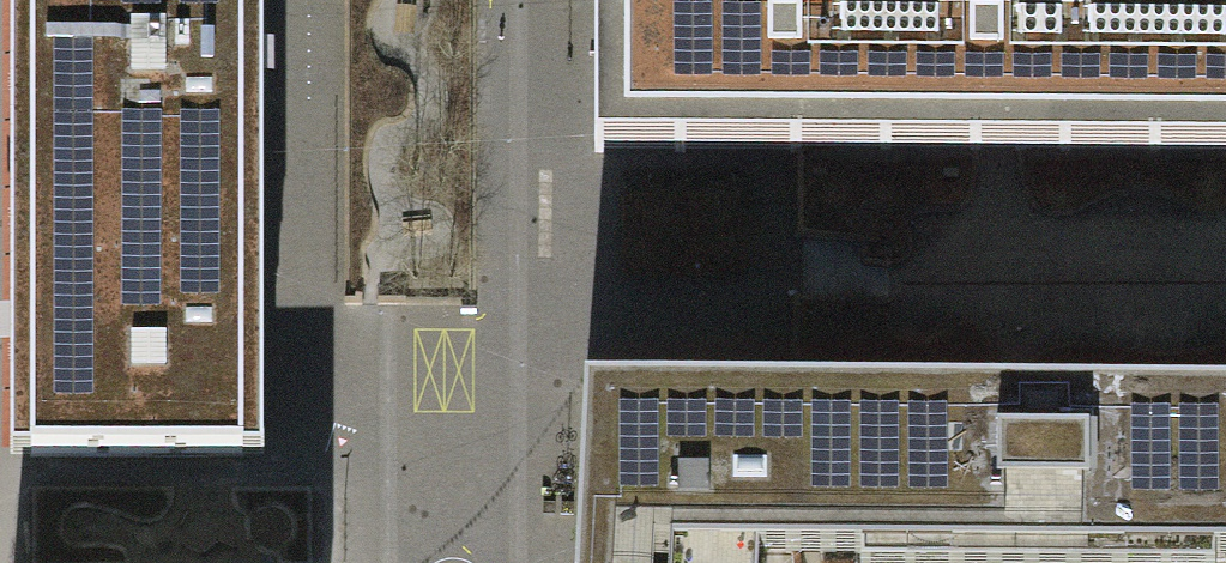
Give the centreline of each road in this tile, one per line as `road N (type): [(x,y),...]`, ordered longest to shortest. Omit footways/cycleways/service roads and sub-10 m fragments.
road 1 (residential): [(448,471),(307,353),(306,0)]
road 2 (residential): [(448,471),(523,363),(529,0)]

